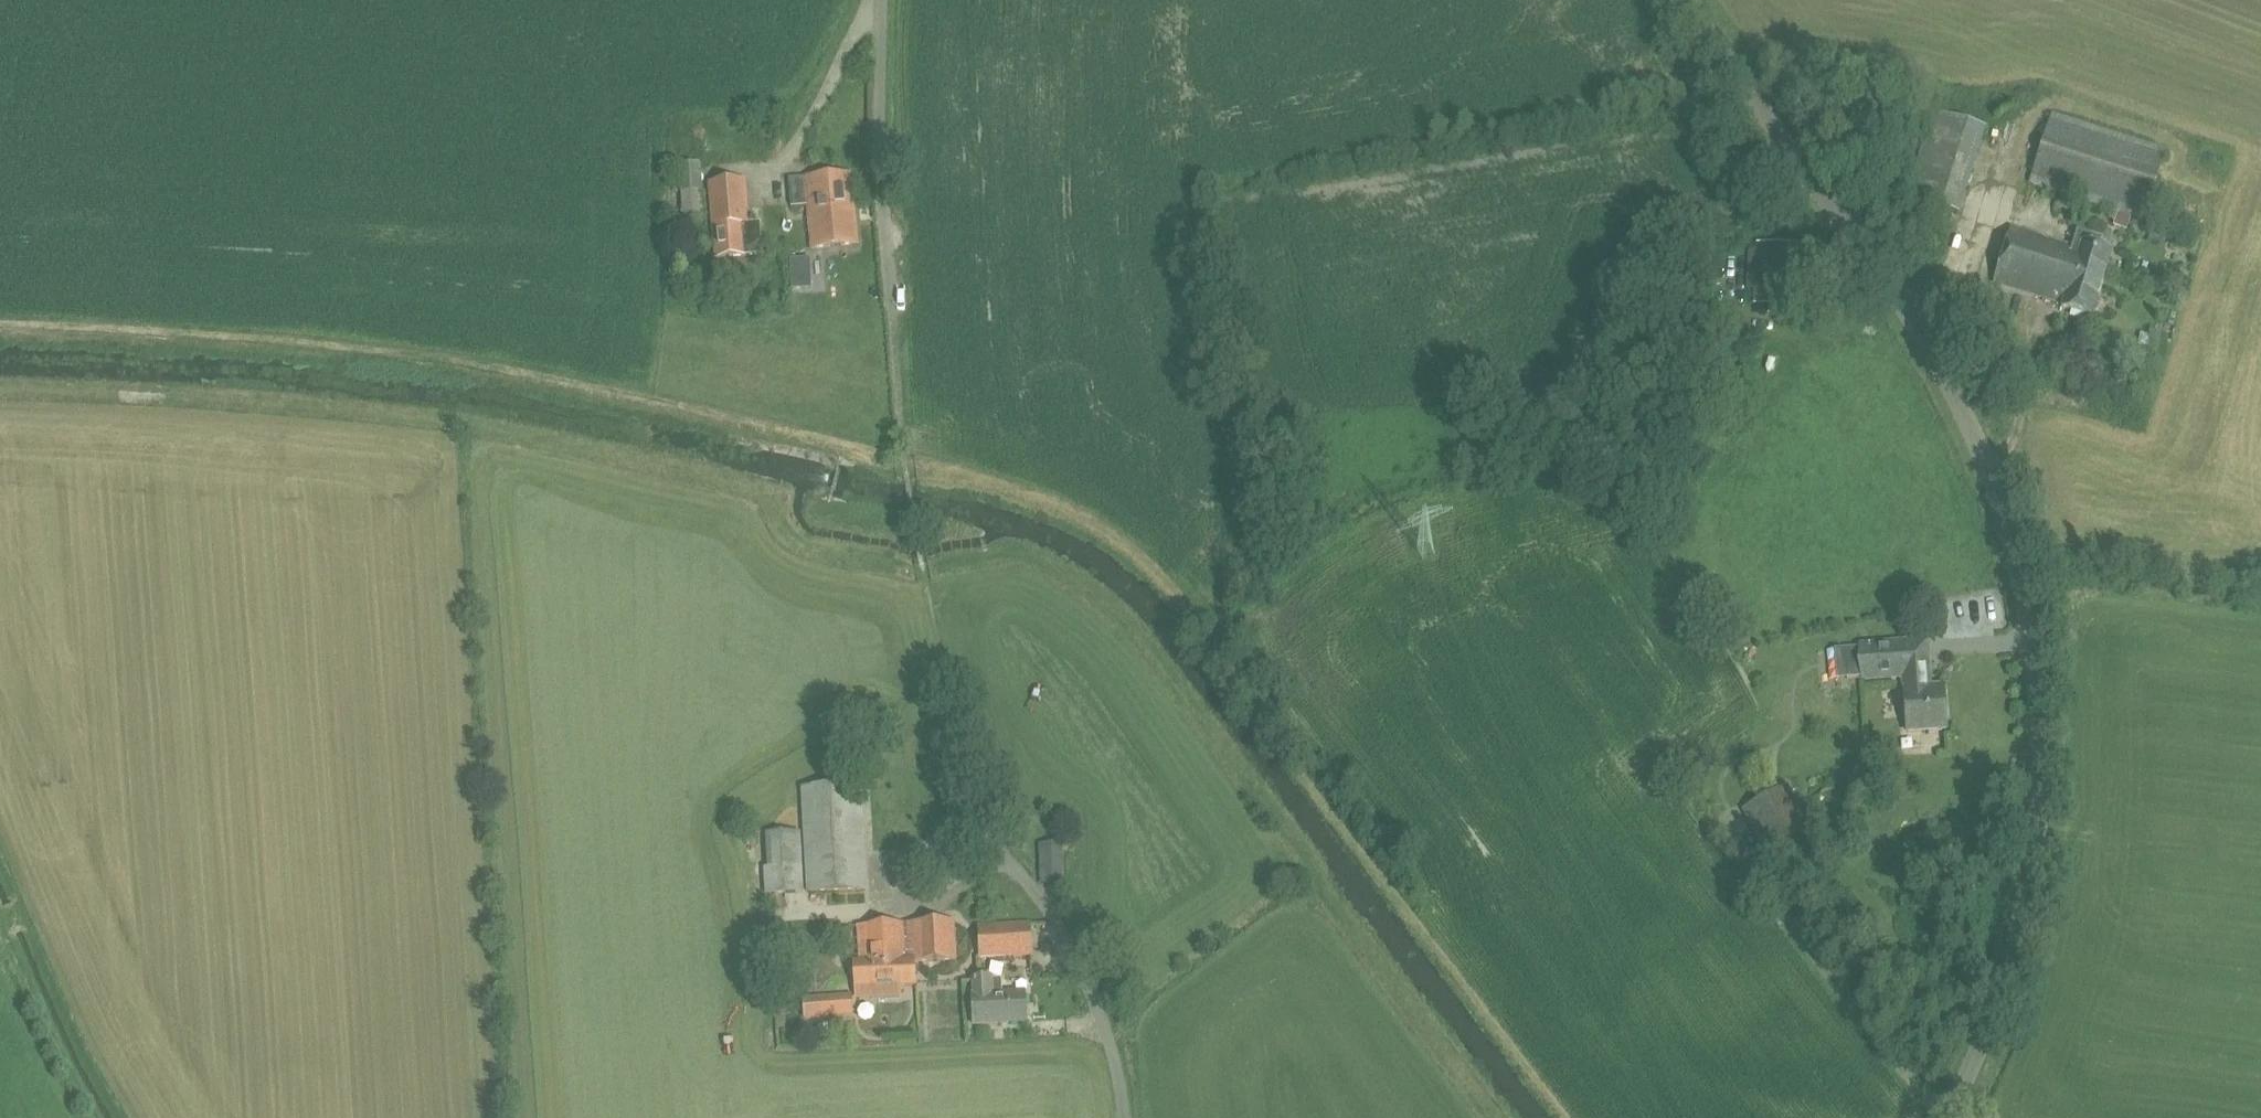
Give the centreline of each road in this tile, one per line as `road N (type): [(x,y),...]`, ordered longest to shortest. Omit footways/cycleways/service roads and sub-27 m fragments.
road 1 (unclassified): [(1950,1117),(2010,957),(2032,837),(2032,683),(2013,549),(1985,463),(1920,331),(1686,0)]
road 2 (unclassified): [(893,324),(879,156),(881,0)]

